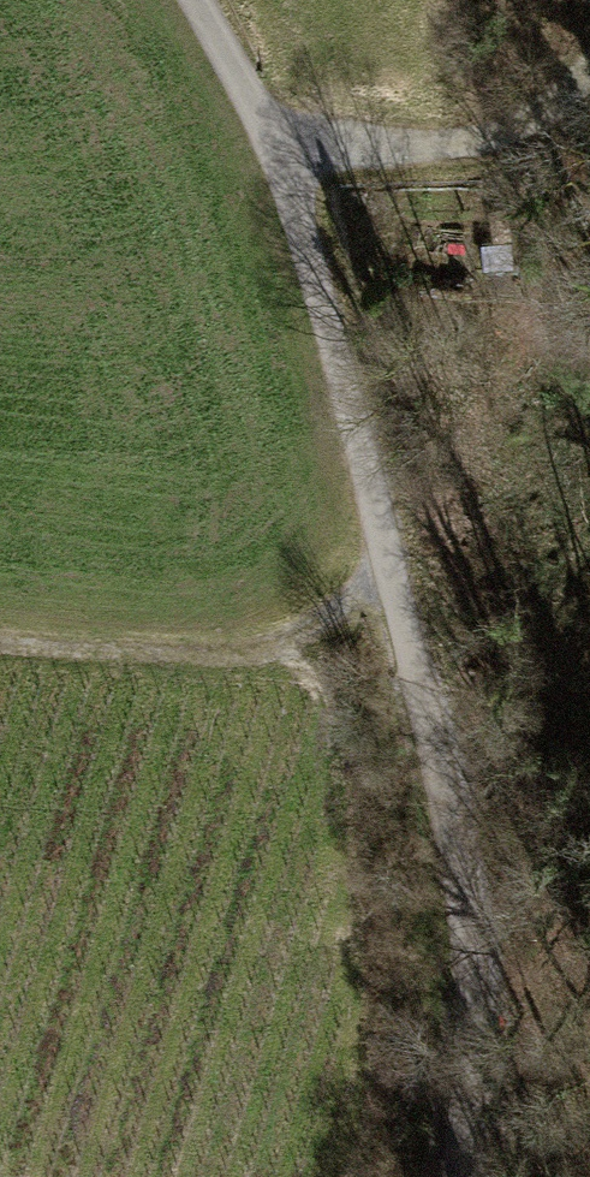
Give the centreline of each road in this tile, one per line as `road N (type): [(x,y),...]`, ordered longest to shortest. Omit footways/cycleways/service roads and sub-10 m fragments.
road 1 (track): [(454,1176),(475,1036),(460,856),(304,238),(267,130),(208,0)]
road 2 (track): [(0,642),(130,651),(252,645),(325,614),(385,558)]
road 3 (track): [(589,65),(532,116),(494,136),(436,143),(267,130)]

